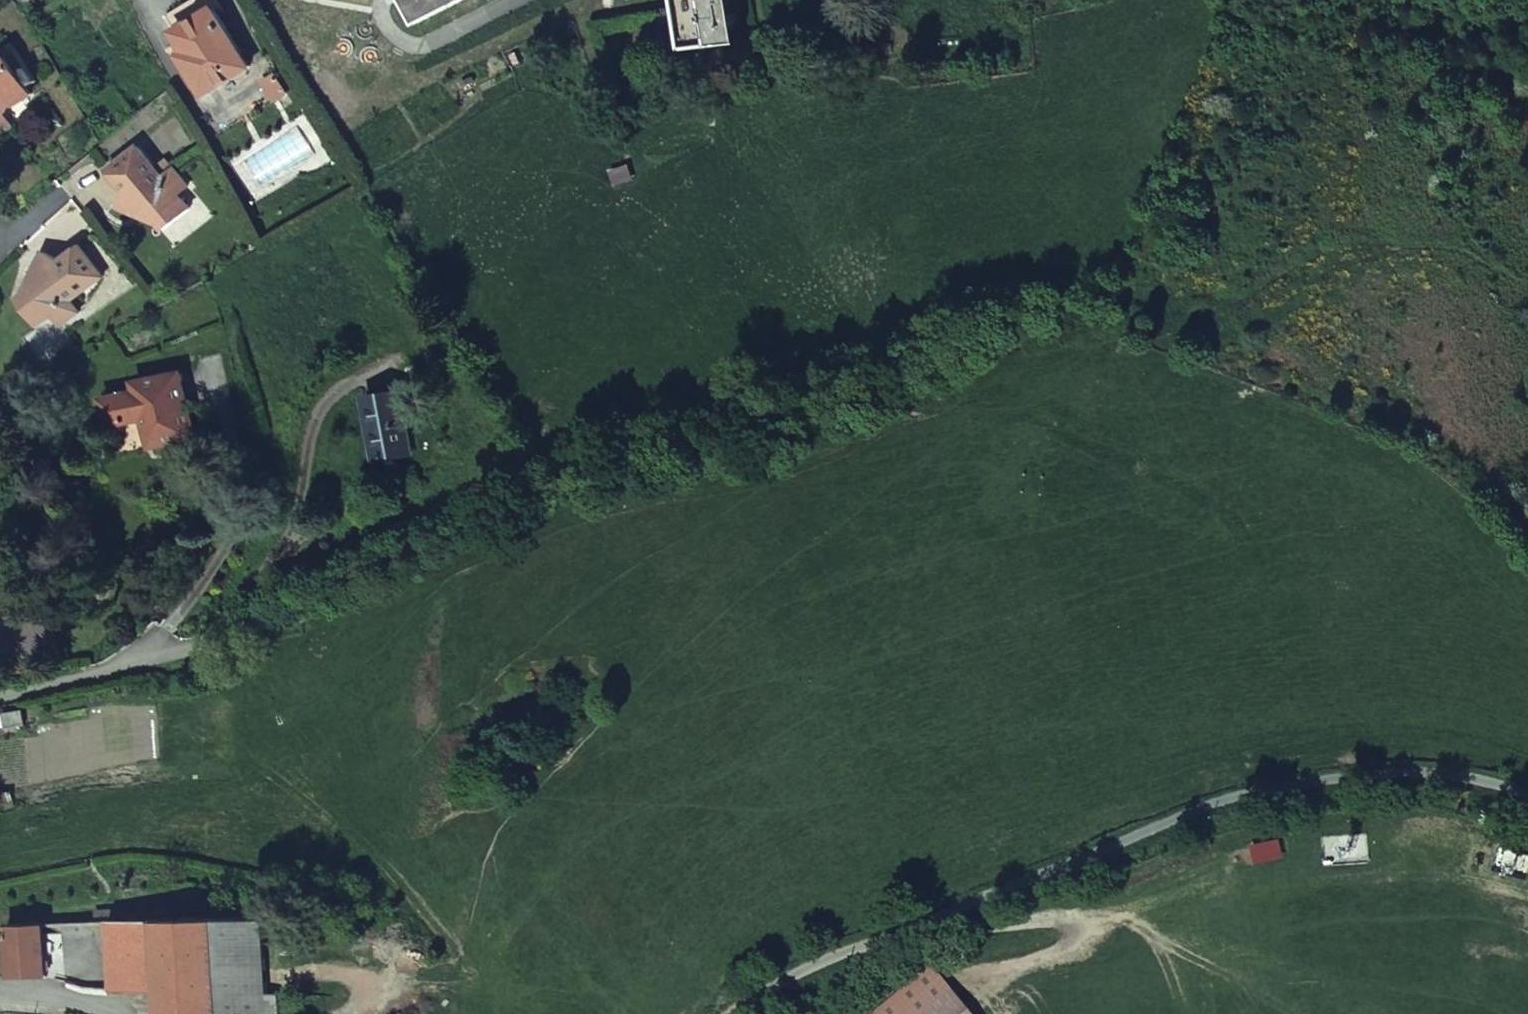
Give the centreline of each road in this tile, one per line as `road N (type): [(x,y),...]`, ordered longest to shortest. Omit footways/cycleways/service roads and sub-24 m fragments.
road 1 (residential): [(737,1013),(813,966),(1242,796),(1359,775),(1424,773),(1527,796)]
road 2 (residential): [(0,698),(198,644)]

